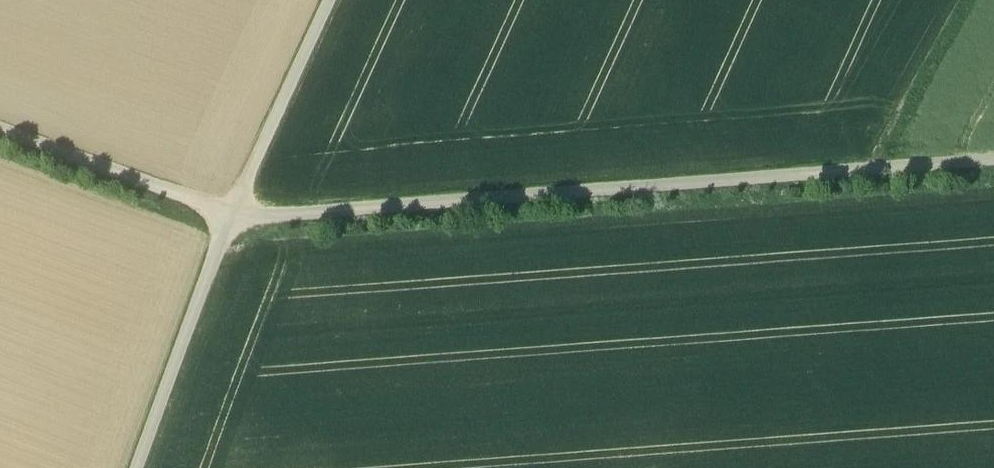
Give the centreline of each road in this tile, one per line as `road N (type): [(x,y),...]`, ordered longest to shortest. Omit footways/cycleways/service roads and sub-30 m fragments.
road 1 (track): [(993,159),(230,213)]
road 2 (track): [(230,213),(137,467)]
road 3 (track): [(0,129),(230,213)]
road 4 (track): [(329,0),(230,213)]
road 5 (track): [(968,0),(875,168)]

